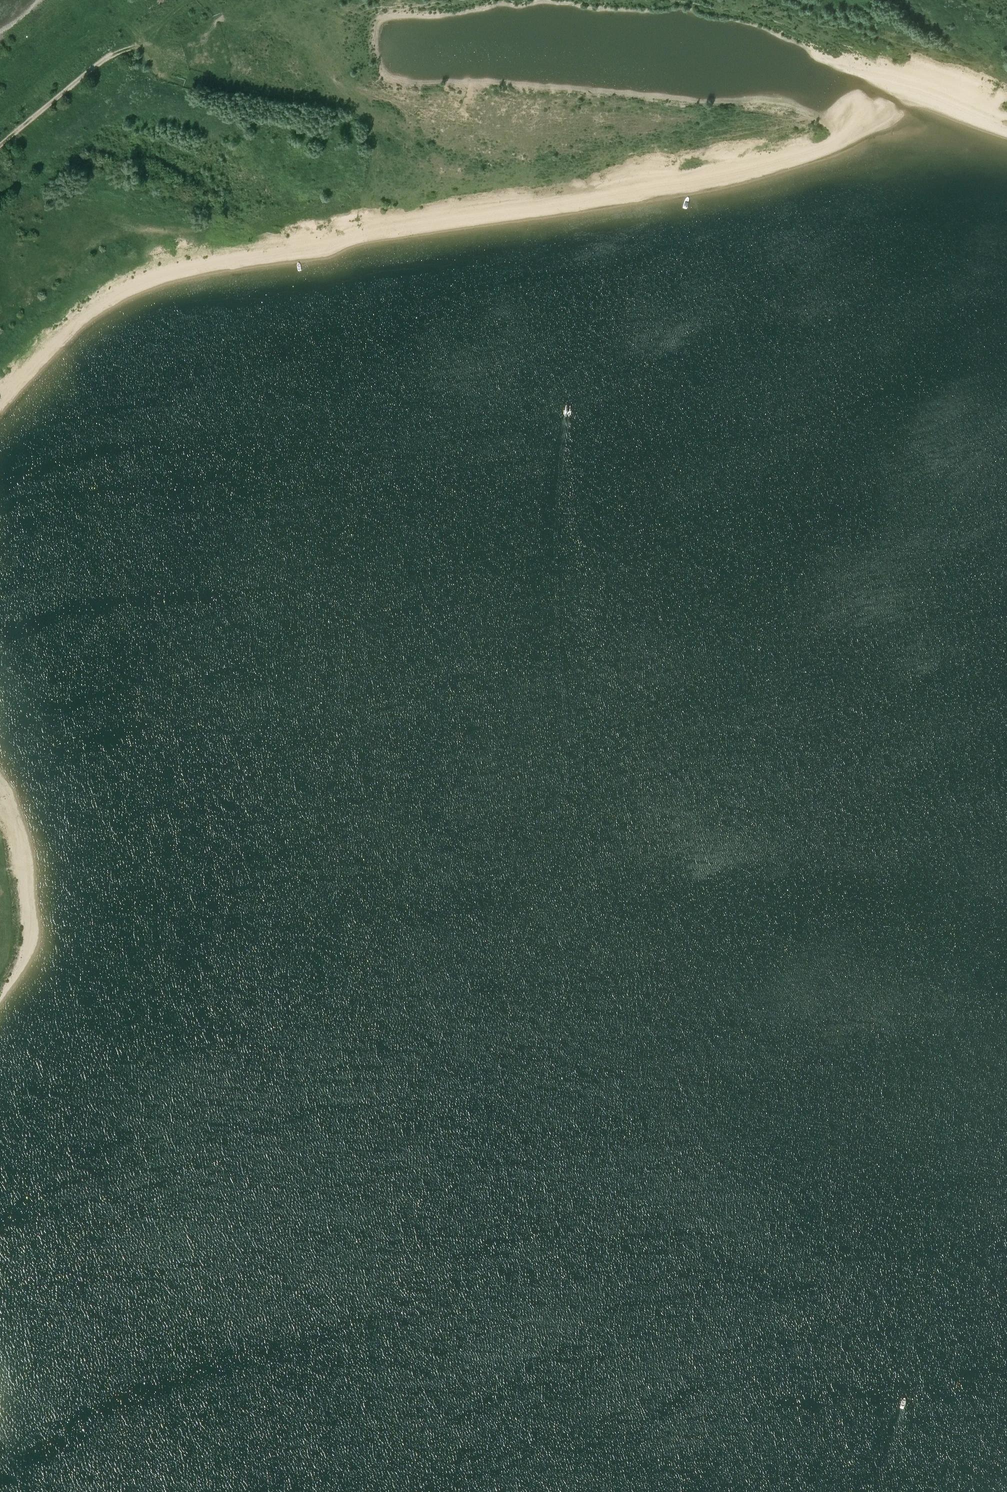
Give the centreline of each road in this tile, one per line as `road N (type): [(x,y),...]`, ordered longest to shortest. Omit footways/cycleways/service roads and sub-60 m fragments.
road 1 (track): [(0,145),(114,54)]

